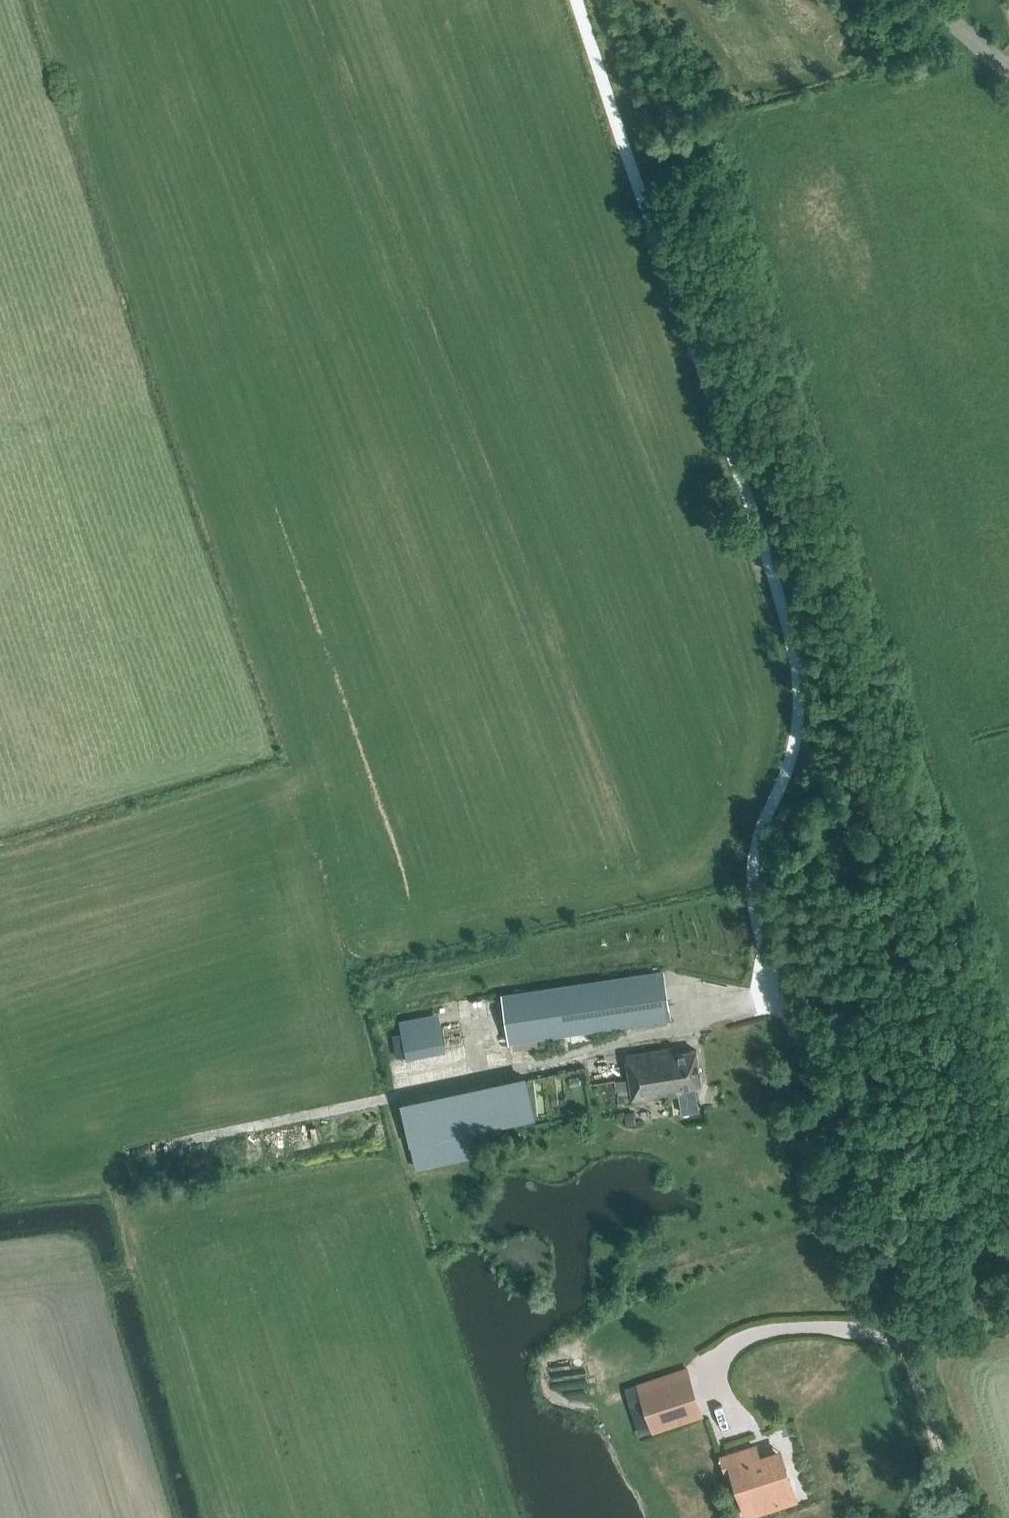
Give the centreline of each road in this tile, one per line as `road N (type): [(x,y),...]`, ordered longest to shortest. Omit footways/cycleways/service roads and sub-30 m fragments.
road 1 (track): [(963,1517),(802,1021),(786,1013),(762,940),(754,852),(797,750),(797,669),(577,0)]

